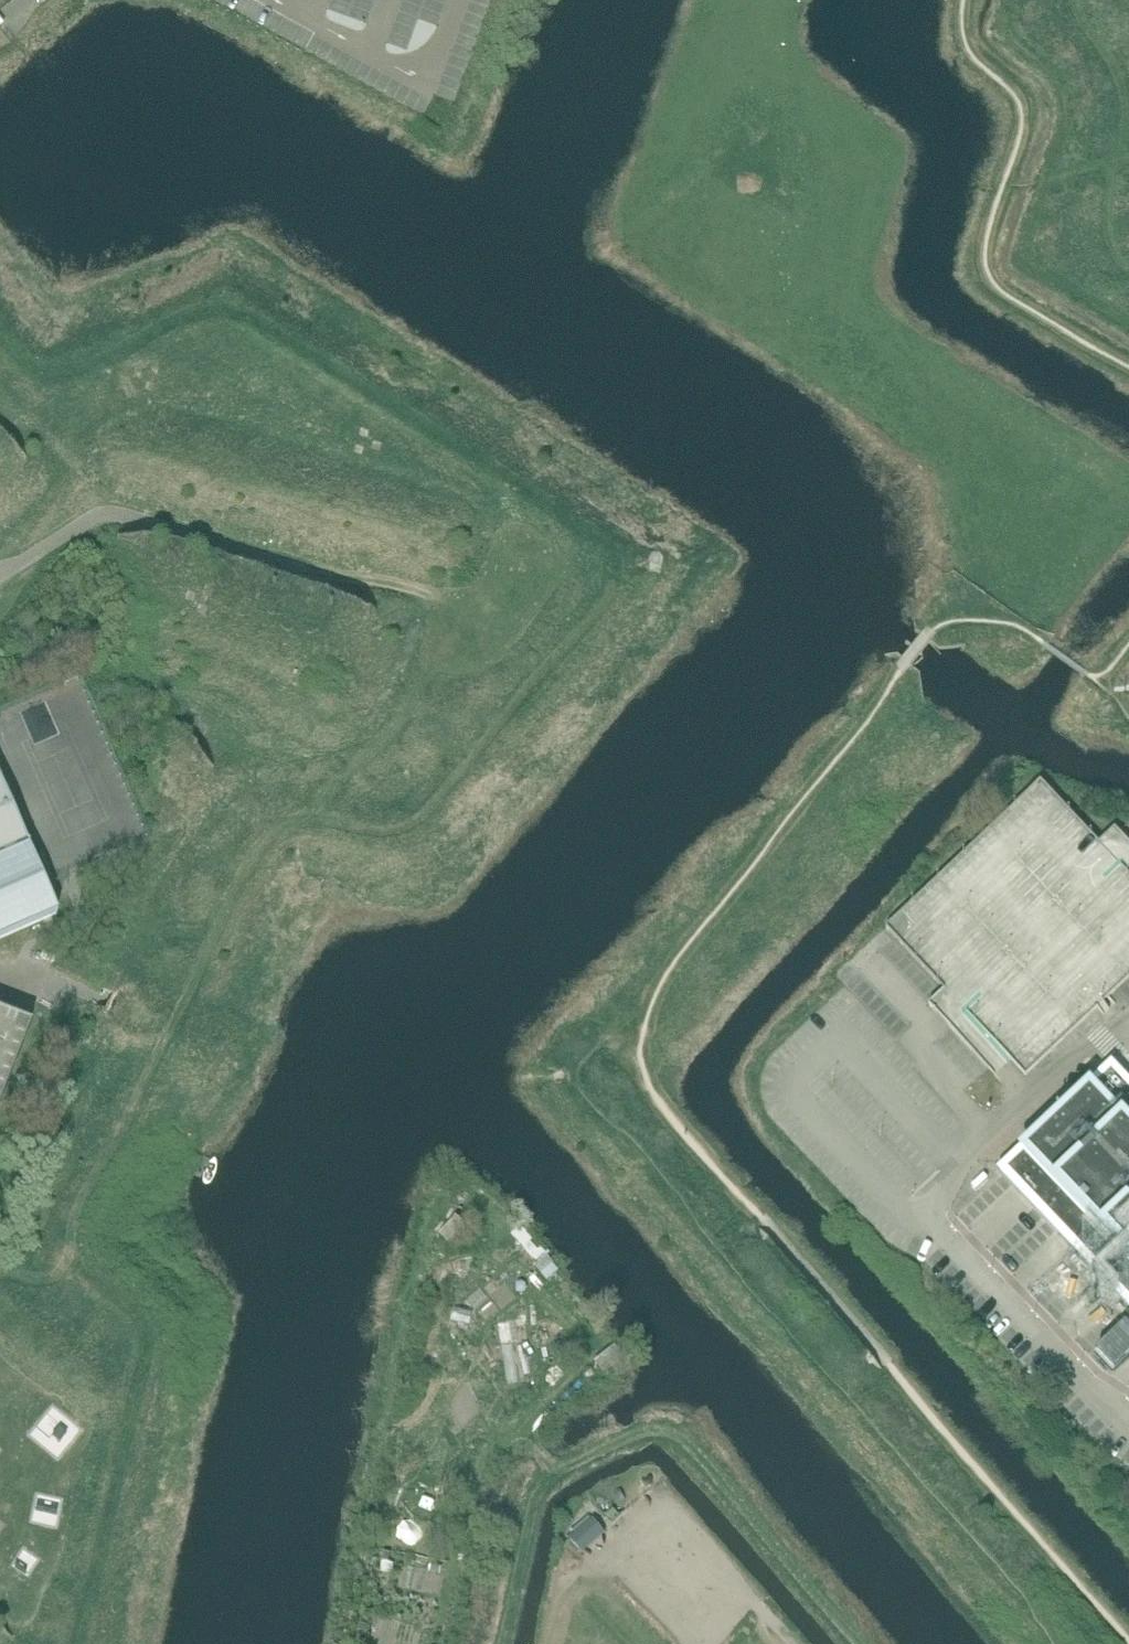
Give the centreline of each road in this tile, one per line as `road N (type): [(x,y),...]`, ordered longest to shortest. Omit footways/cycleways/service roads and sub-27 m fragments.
road 1 (track): [(505,1643),(535,1514),(553,1480),(659,1433),(691,1455),(854,1643)]

